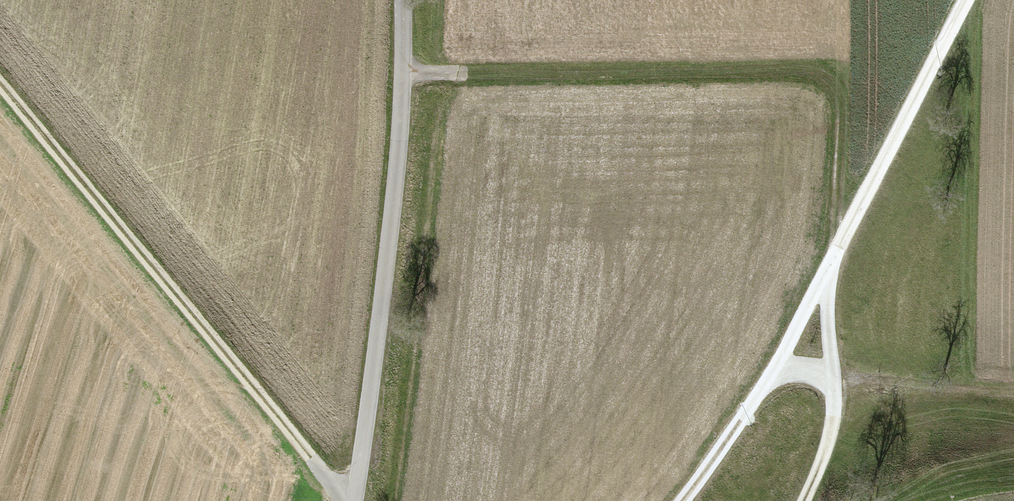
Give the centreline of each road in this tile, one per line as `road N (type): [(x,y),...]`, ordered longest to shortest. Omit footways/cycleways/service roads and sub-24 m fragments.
road 1 (track): [(809,500),(832,432),(837,382),(833,266),(844,94),(823,72),(405,76)]
road 2 (track): [(679,500),(779,362),(969,0)]
road 3 (track): [(353,500),(285,431),(0,76)]
road 4 (track): [(353,500),(385,282),(404,0)]

